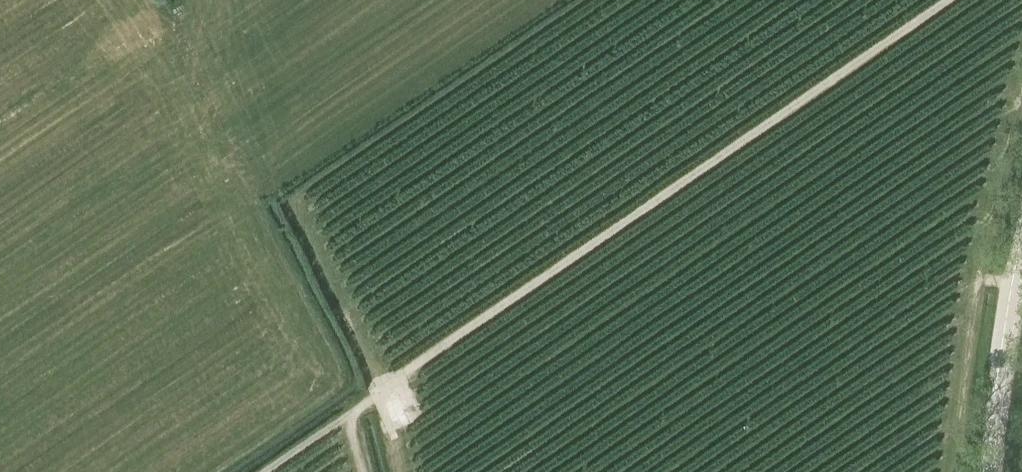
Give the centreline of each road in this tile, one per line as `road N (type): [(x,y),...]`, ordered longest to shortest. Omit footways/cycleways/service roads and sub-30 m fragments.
road 1 (tertiary): [(991,471),(1021,259)]

